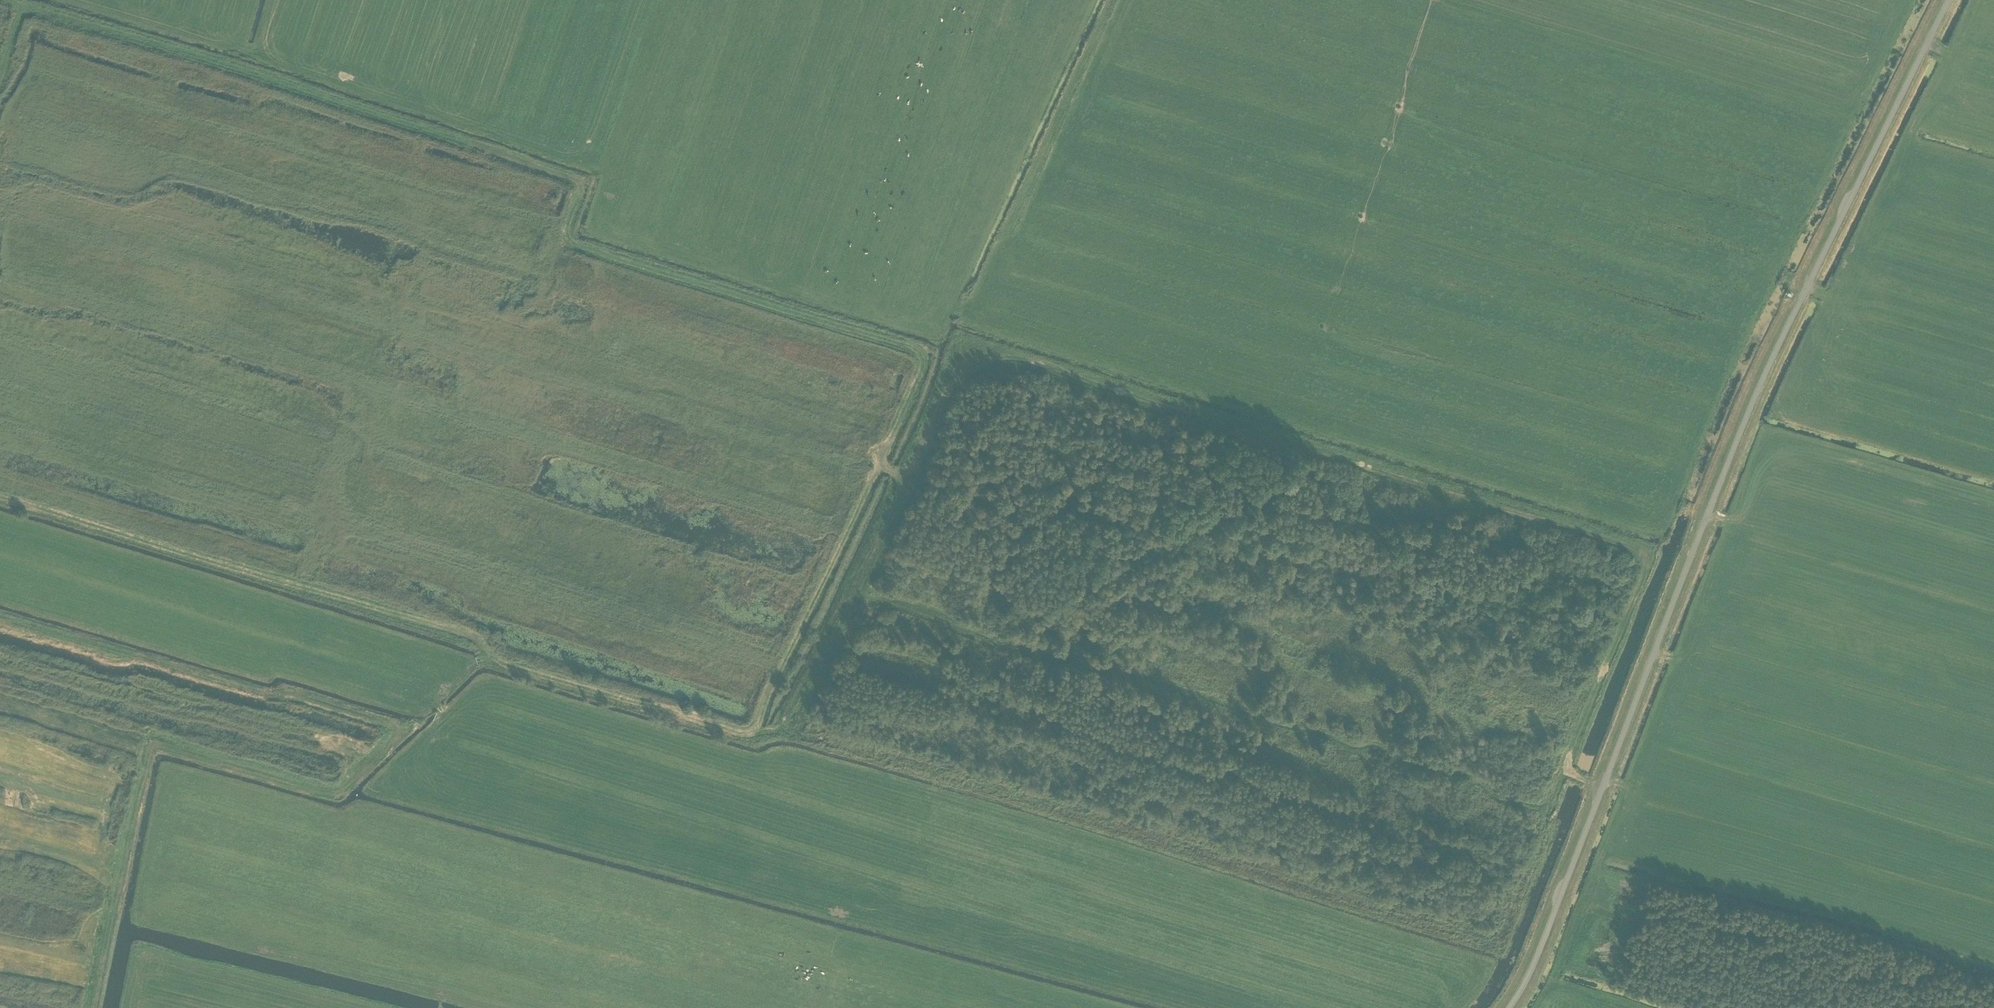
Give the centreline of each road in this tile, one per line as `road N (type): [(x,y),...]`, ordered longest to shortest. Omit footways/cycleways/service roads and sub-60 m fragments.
road 1 (unclassified): [(1510,1007),(1540,949),(1748,414),(1949,0)]

